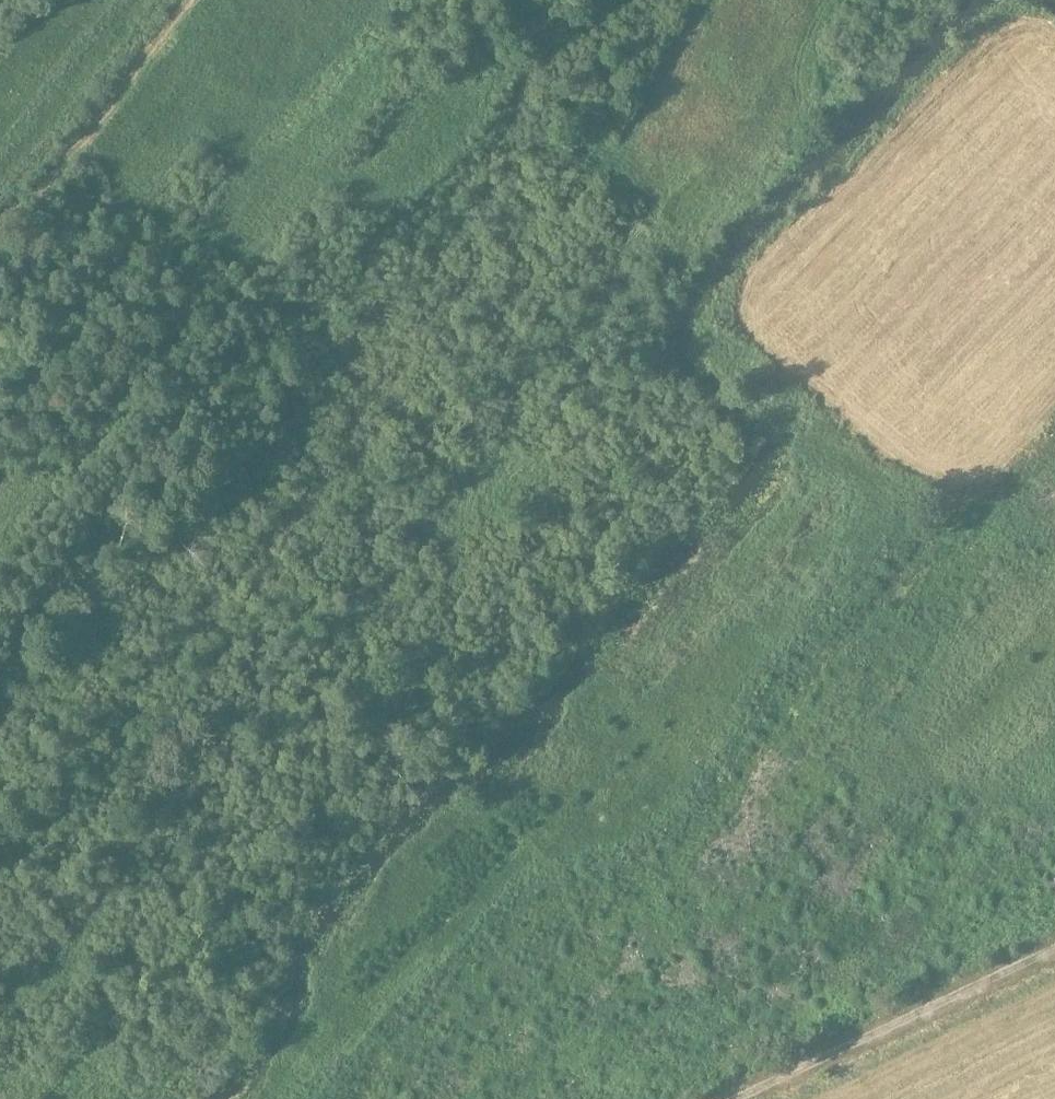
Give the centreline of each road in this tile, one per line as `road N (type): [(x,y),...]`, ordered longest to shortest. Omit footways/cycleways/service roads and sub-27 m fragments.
road 1 (track): [(1054,948),(732,1098)]

